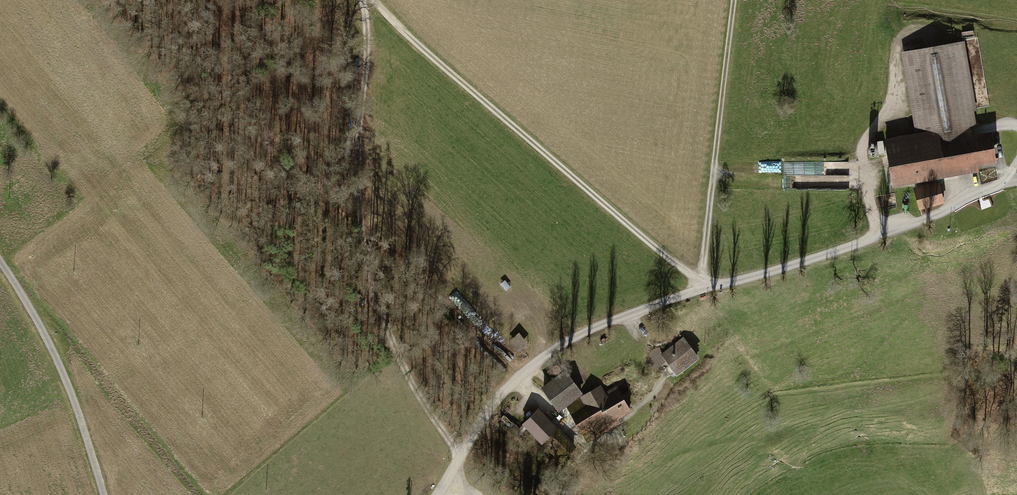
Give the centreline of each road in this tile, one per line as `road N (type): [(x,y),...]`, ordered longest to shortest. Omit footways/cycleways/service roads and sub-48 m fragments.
road 1 (track): [(373,0),(702,290),(735,0)]
road 2 (track): [(364,0),(368,39),(353,149),(369,283),(396,353),(462,456)]
road 3 (unclassified): [(702,290),(612,322),(517,376),(436,494)]
road 4 (unclassified): [(702,290),(880,236),(1007,183)]

